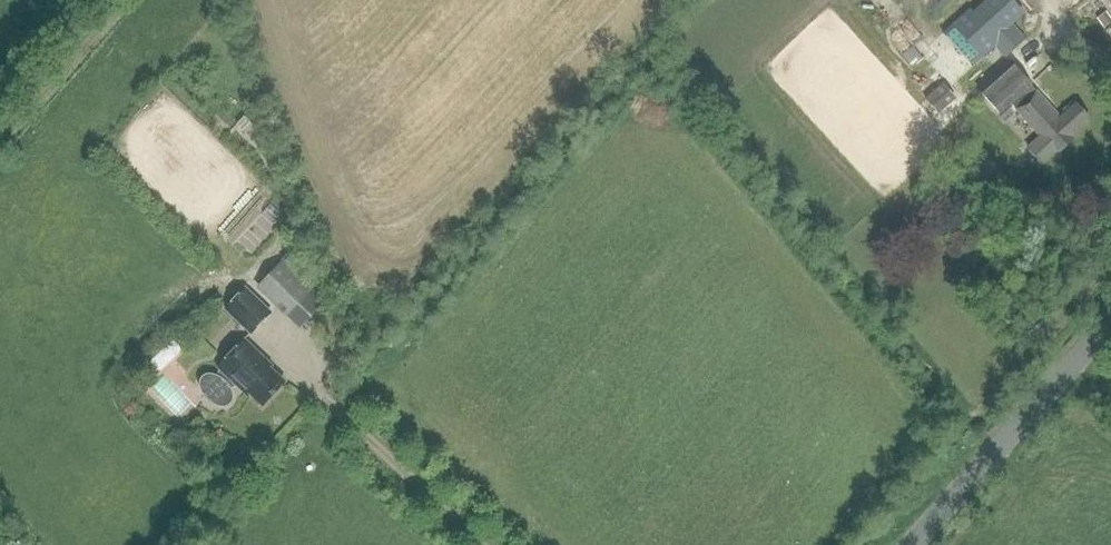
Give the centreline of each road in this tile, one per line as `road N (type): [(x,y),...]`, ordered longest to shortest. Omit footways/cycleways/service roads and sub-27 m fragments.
road 1 (tertiary): [(912,544),(1110,322)]

